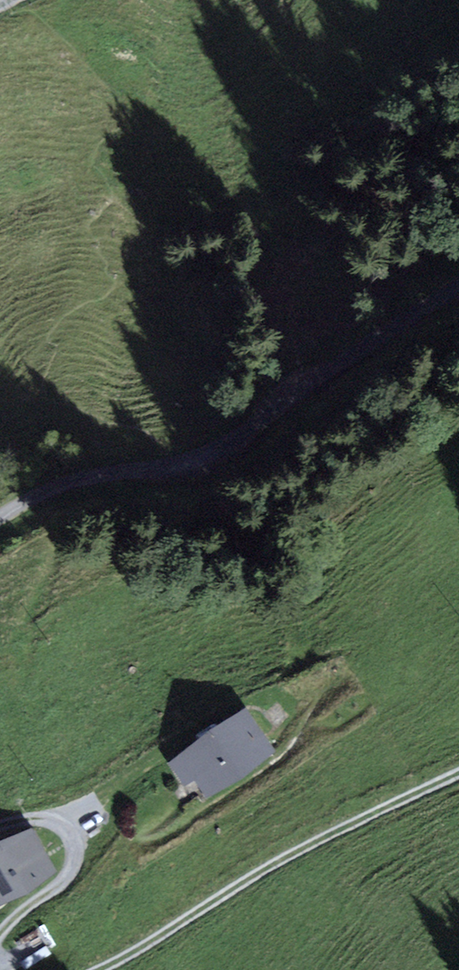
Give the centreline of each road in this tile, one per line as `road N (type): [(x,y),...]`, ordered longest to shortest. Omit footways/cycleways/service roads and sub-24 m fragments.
road 1 (unclassified): [(0,517),(77,480),(205,449),(458,284)]
road 2 (track): [(458,773),(314,842),(99,969)]
road 3 (track): [(0,937),(66,881),(78,859),(70,834),(51,823),(26,817),(0,825)]

